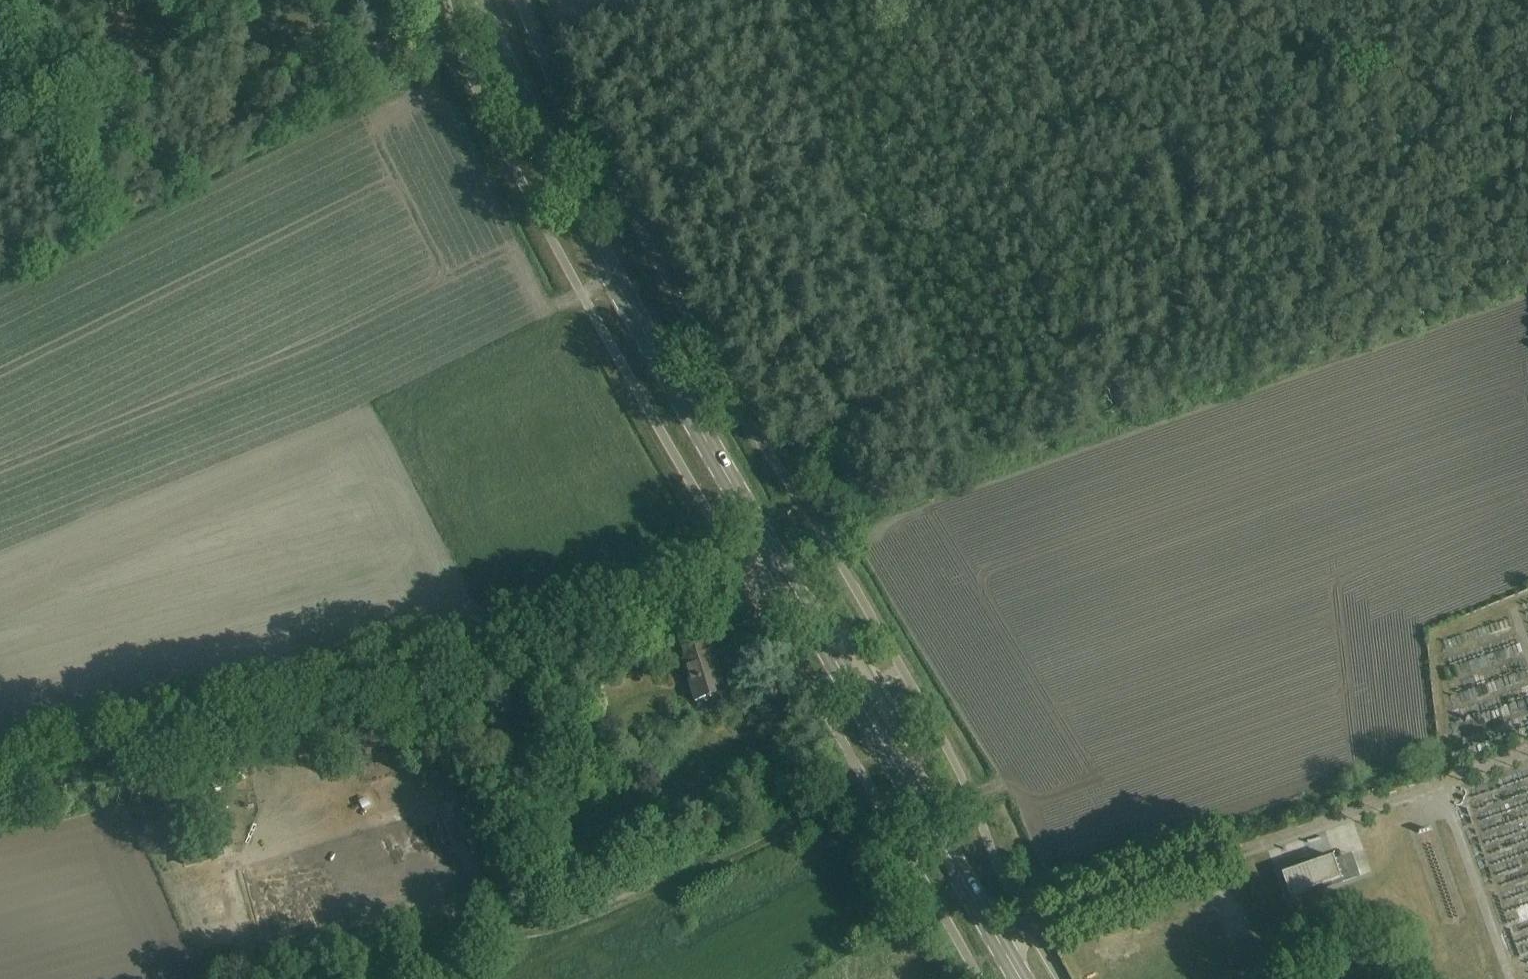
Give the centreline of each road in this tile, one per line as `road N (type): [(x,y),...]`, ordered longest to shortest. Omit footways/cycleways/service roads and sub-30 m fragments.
road 1 (primary): [(1018,978),(553,183),(469,0)]
road 2 (track): [(0,797),(786,582)]

